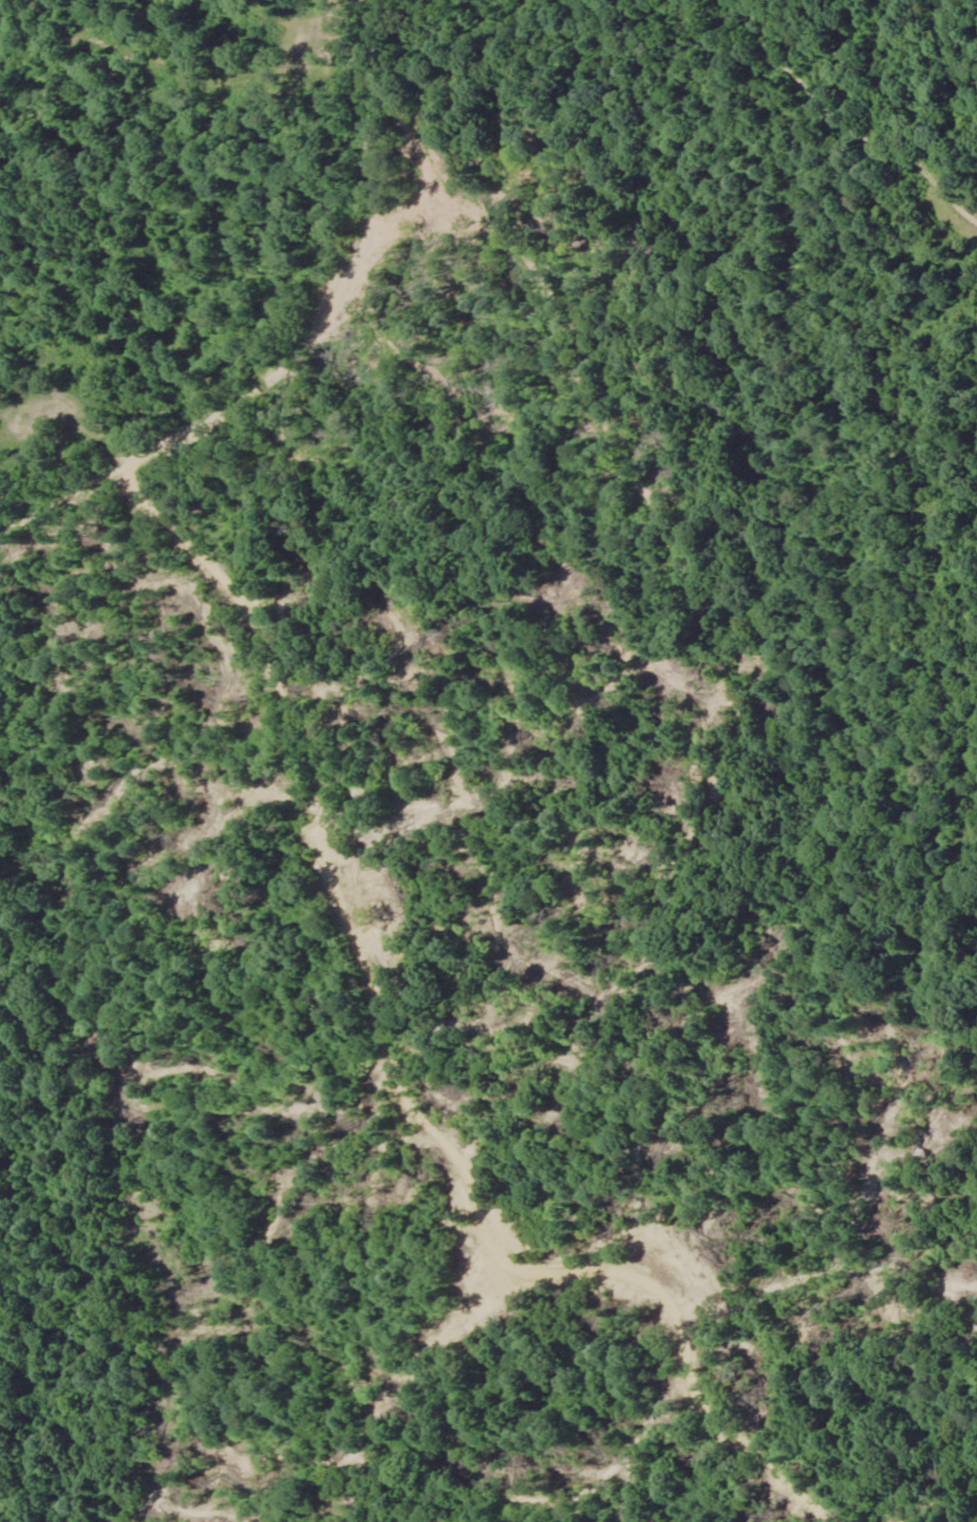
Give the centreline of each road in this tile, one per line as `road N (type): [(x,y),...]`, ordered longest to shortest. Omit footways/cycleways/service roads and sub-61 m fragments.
road 1 (track): [(0,574),(14,554),(245,402),(351,260),(391,88),(386,0)]

